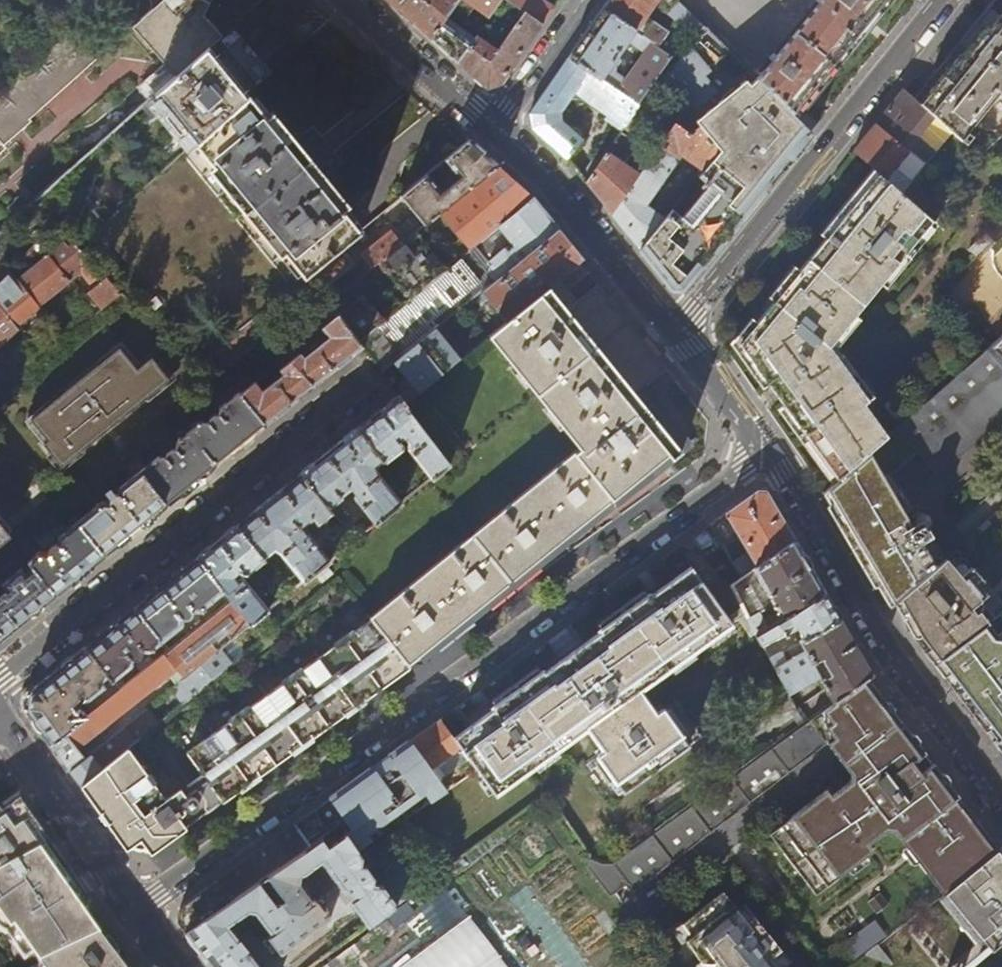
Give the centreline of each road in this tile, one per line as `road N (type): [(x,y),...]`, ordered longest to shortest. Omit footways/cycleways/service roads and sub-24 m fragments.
road 1 (residential): [(765,450),(138,908)]
road 2 (residential): [(360,386),(0,678)]
road 3 (residential): [(679,336),(944,0)]
road 4 (residential): [(1001,790),(901,662),(765,450)]
road 5 (residential): [(496,124),(679,336)]
road 6 (residential): [(0,712),(138,908)]
road 7 (residential): [(348,0),(496,124)]
road 8 (residential): [(496,124),(583,0)]
road 9 (residential): [(679,336),(765,450)]

